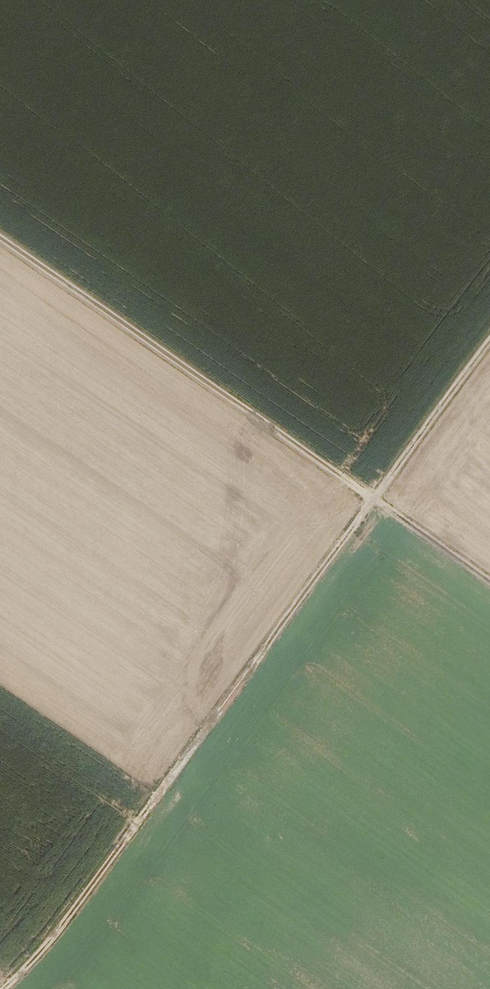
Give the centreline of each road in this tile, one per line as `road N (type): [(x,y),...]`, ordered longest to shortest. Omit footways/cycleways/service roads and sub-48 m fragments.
road 1 (track): [(489,341),(65,924),(3,988)]
road 2 (track): [(489,587),(0,245)]

